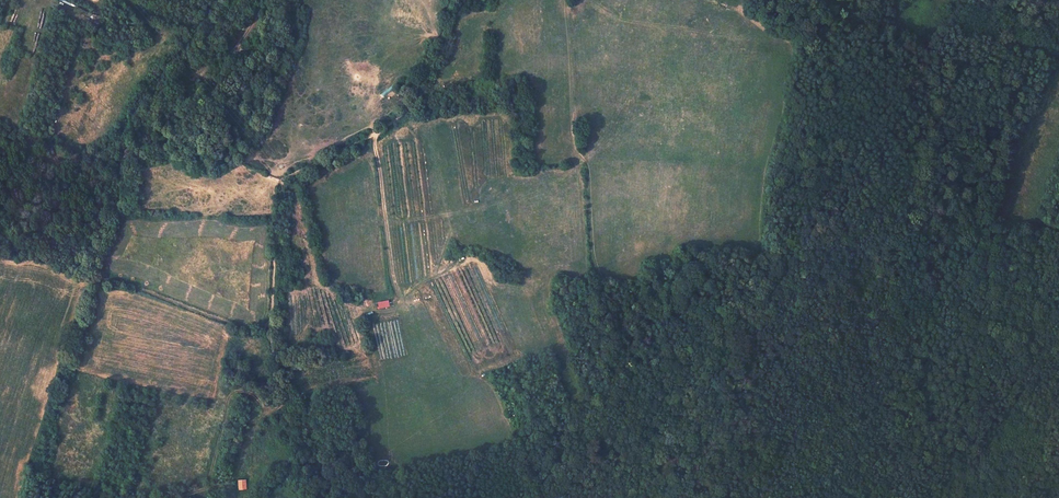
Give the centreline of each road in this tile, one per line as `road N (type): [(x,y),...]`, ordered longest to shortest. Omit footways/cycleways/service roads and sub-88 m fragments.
road 1 (track): [(450,0),(411,105),(379,132),(286,179),(270,332)]
road 2 (track): [(270,332),(111,281),(80,284)]

